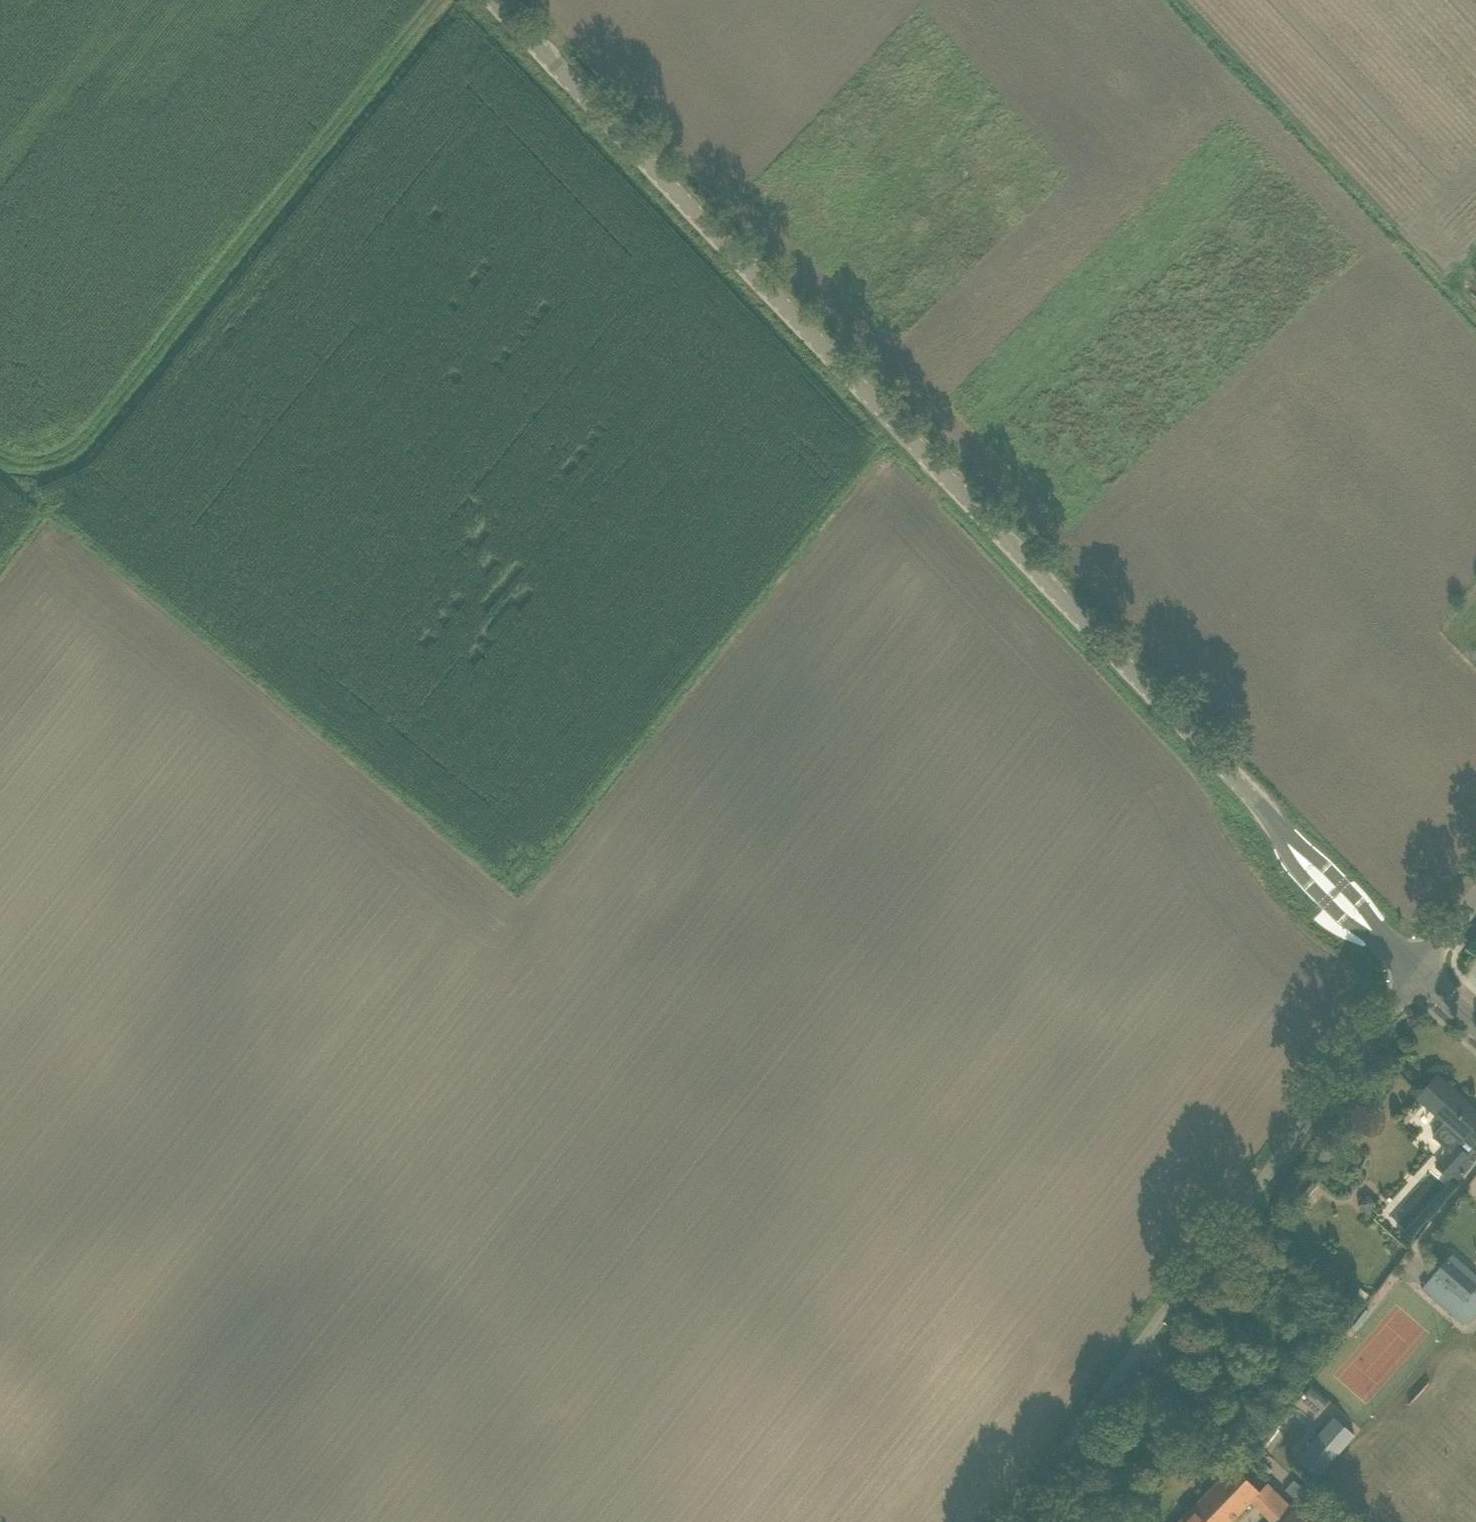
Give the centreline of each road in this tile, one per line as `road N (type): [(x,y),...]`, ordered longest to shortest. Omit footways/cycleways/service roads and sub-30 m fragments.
road 1 (unclassified): [(1420,970),(493,0)]
road 2 (residential): [(1010,1521),(1420,970)]

